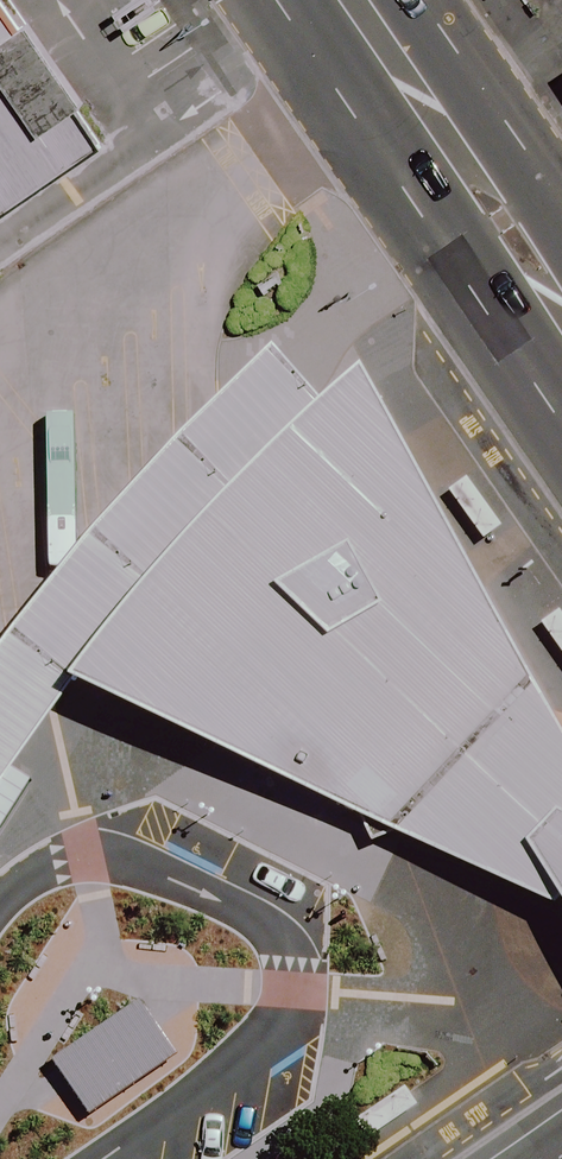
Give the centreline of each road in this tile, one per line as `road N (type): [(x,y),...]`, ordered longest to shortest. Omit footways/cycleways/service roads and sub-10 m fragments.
road 1 (secondary): [(355,0),(561,309)]

